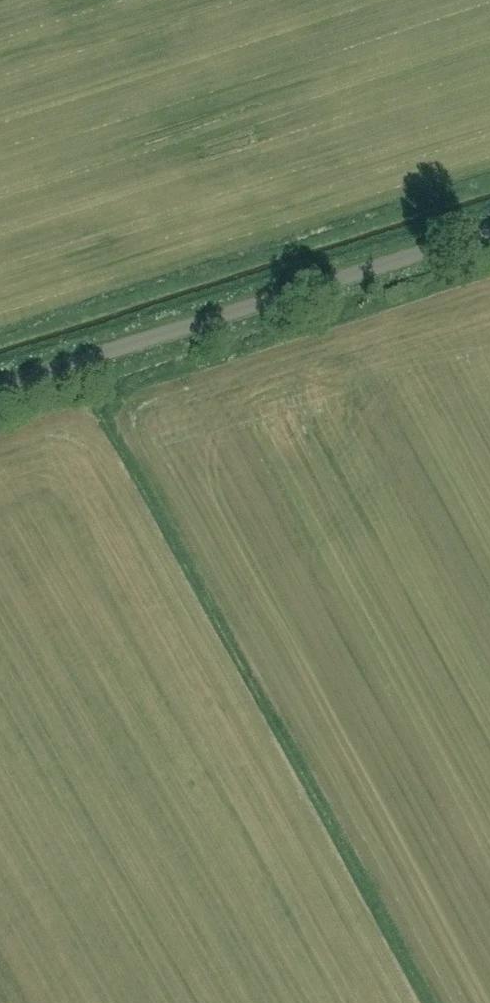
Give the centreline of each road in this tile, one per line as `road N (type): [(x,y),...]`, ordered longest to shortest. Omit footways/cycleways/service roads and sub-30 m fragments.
road 1 (unclassified): [(489,235),(0,387)]

